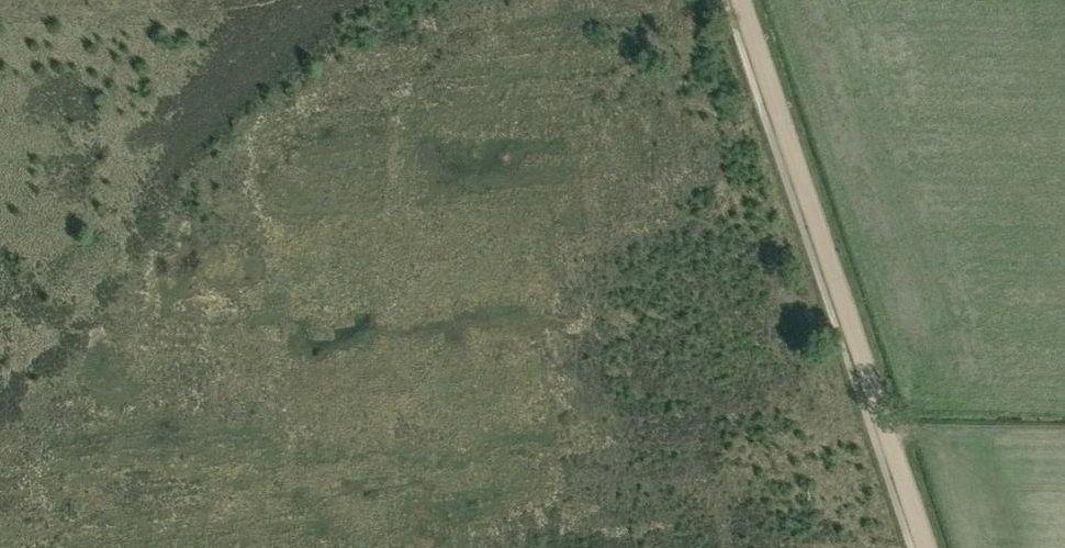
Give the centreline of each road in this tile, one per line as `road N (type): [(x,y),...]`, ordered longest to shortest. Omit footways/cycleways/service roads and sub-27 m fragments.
road 1 (track): [(739,0),(926,547)]

